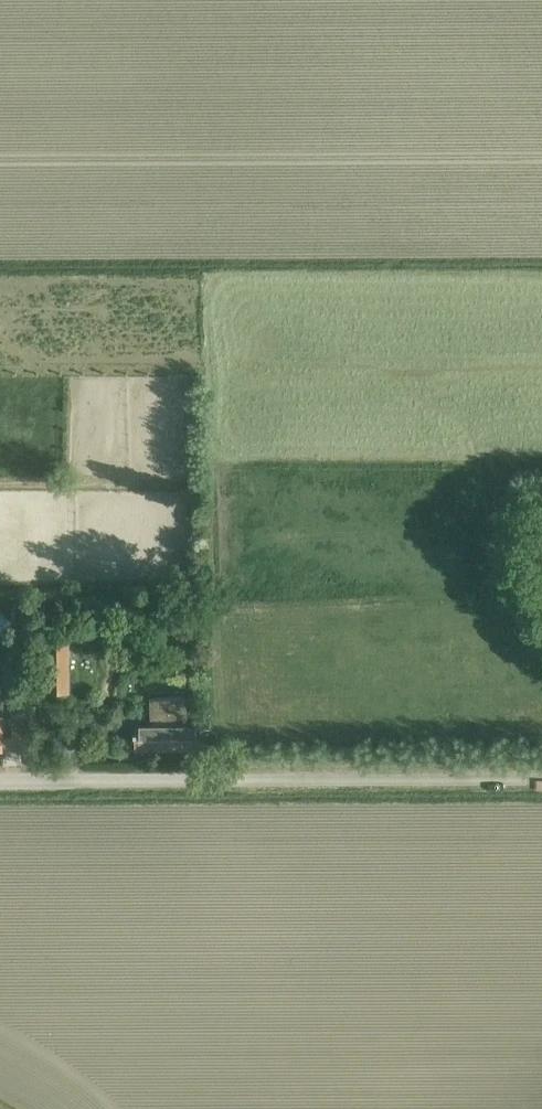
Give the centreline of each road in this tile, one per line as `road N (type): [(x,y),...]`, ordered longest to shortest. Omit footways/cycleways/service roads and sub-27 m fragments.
road 1 (unclassified): [(0,784),(541,780)]

